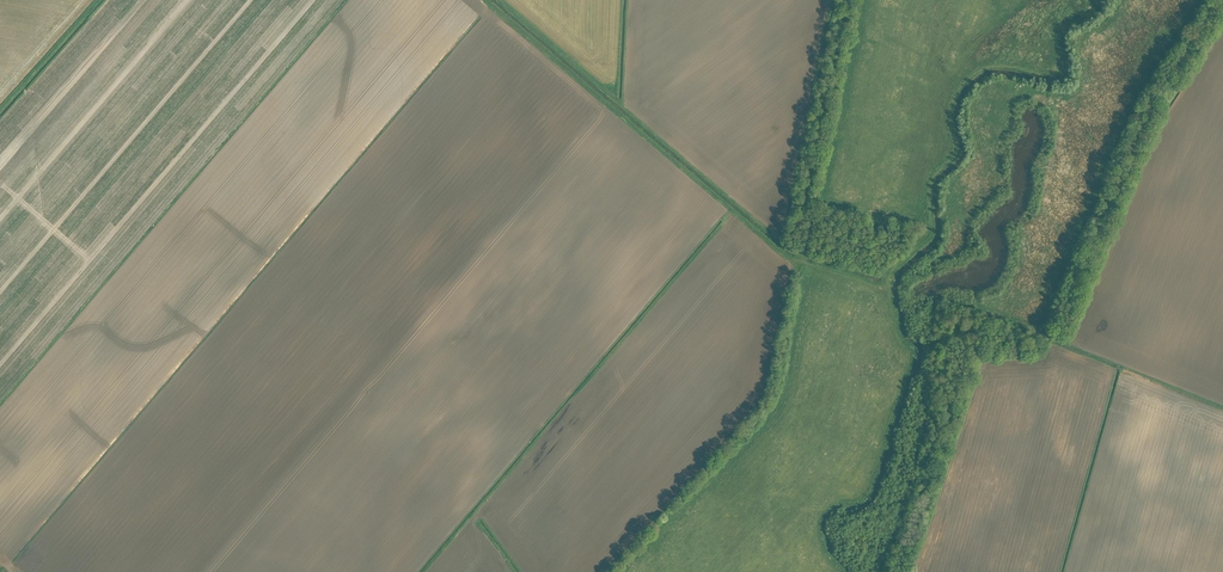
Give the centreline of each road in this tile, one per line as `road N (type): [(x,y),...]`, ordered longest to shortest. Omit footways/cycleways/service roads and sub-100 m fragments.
road 1 (track): [(849,0),(802,209),(814,227),(804,254)]

